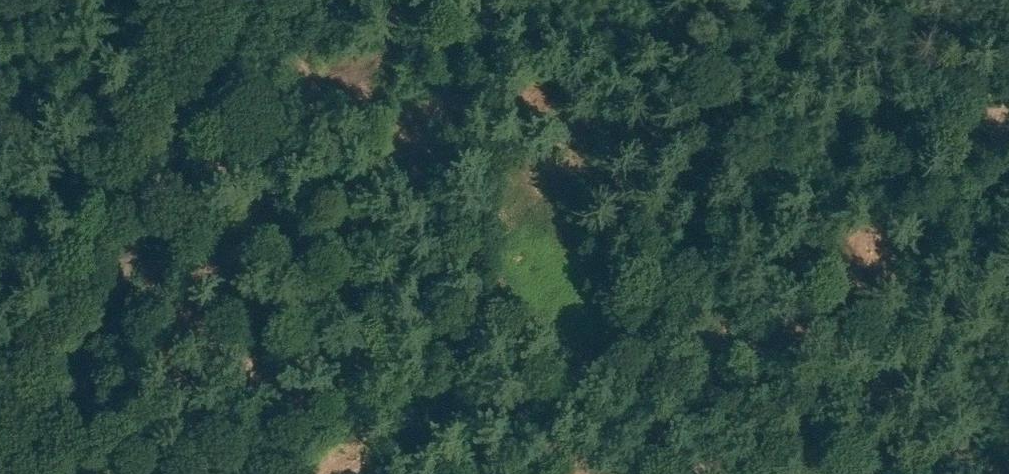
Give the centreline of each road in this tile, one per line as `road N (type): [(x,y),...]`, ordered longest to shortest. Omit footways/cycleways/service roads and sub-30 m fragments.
road 1 (track): [(46,473),(61,417),(234,0)]

